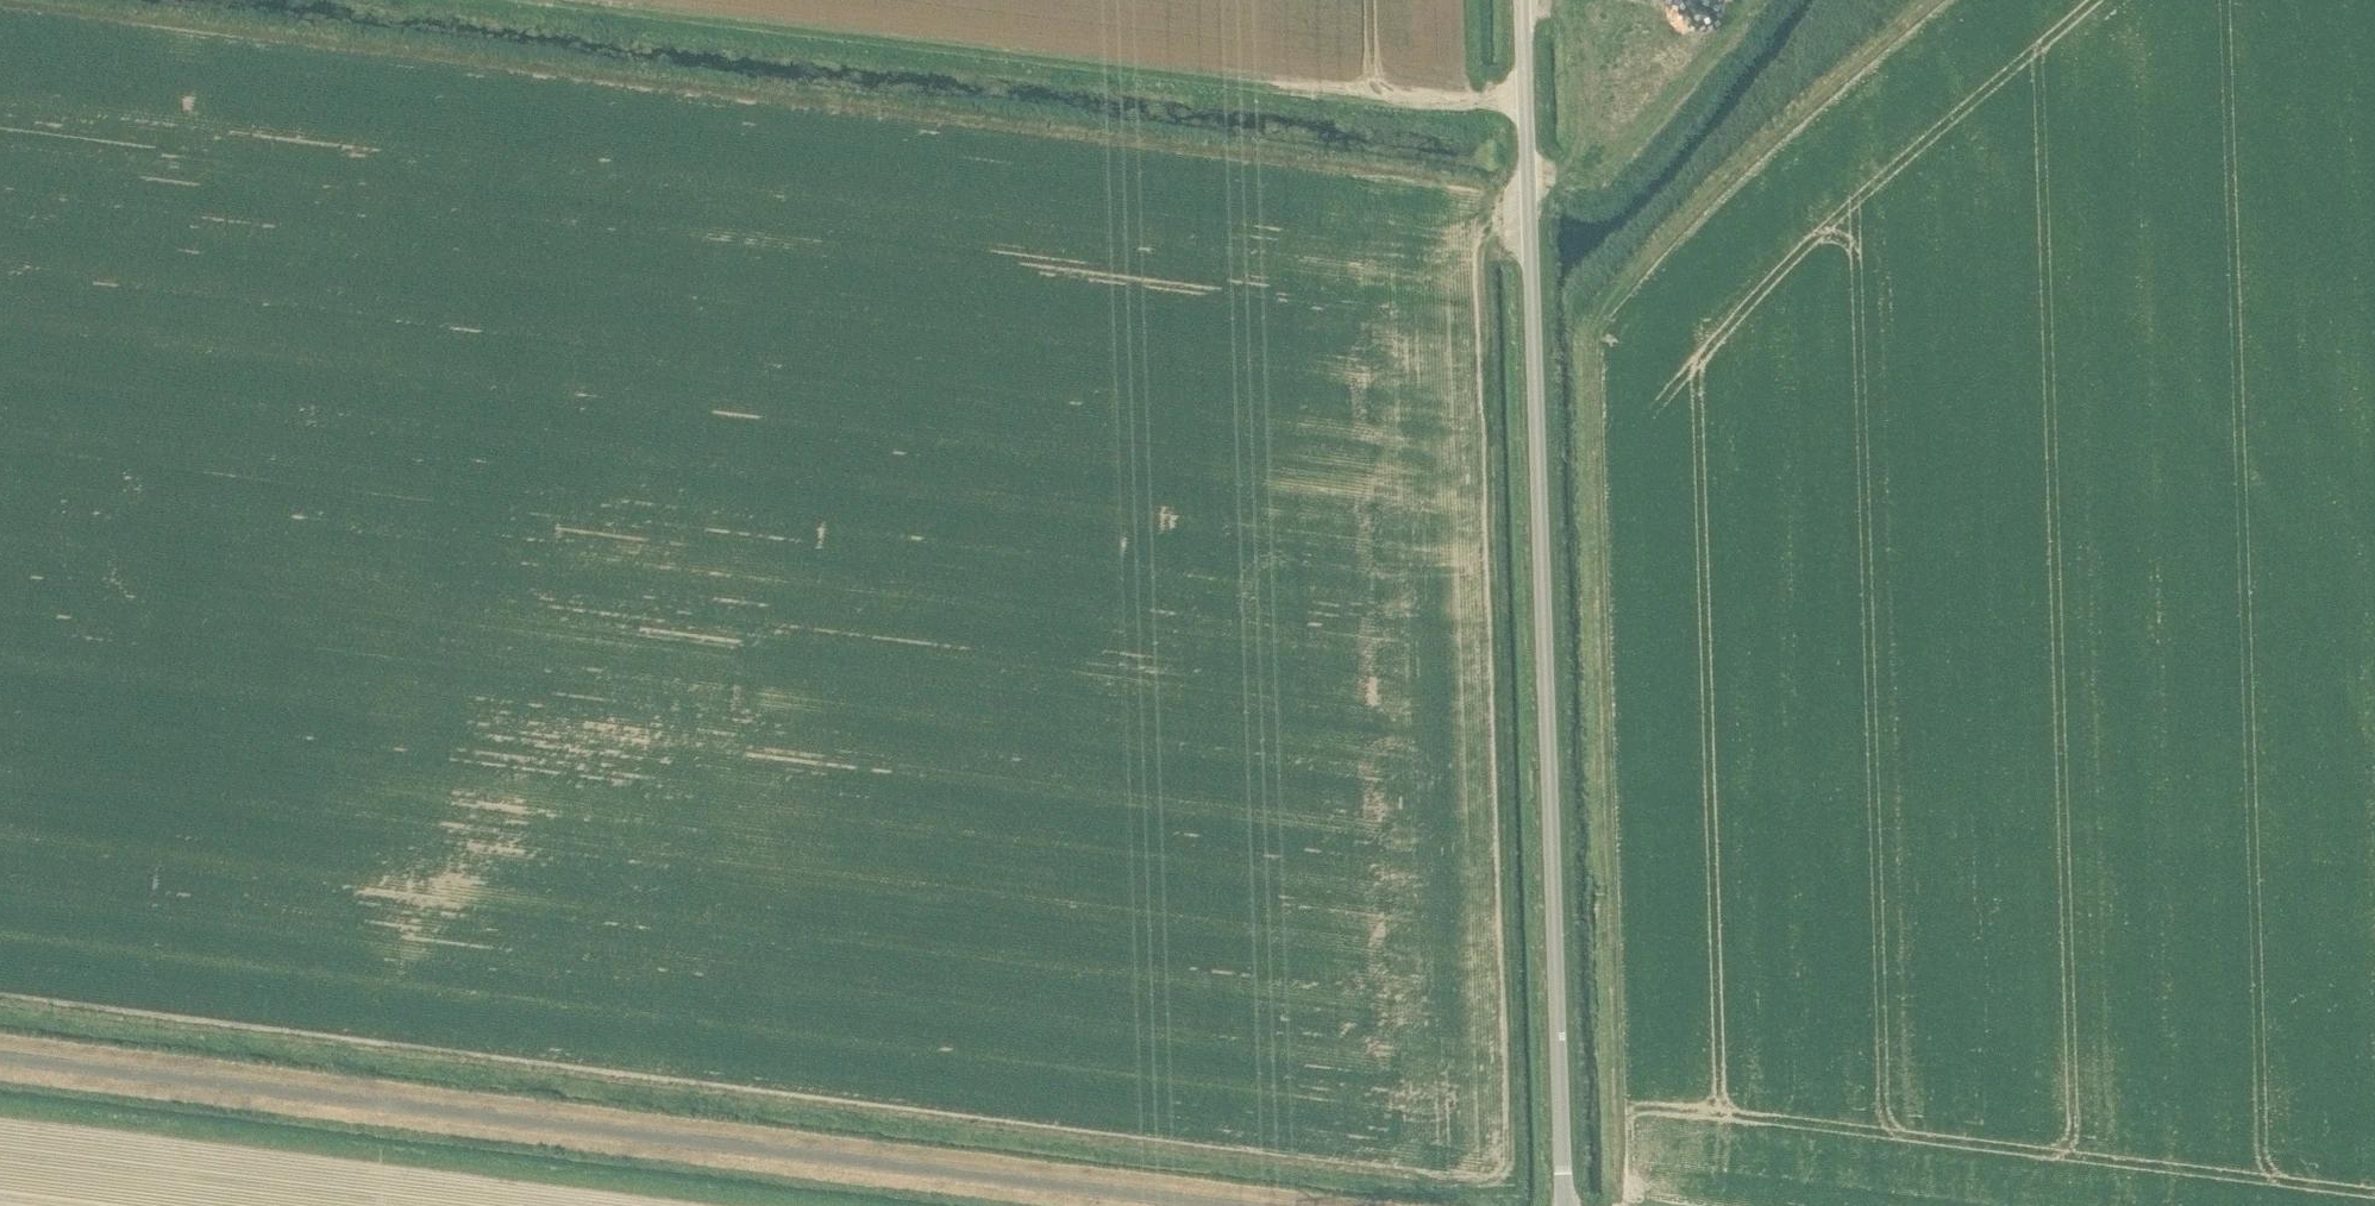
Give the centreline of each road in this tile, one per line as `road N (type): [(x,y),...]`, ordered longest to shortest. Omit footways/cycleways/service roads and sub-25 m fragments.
road 1 (unclassified): [(1565,1205),(1523,0)]

